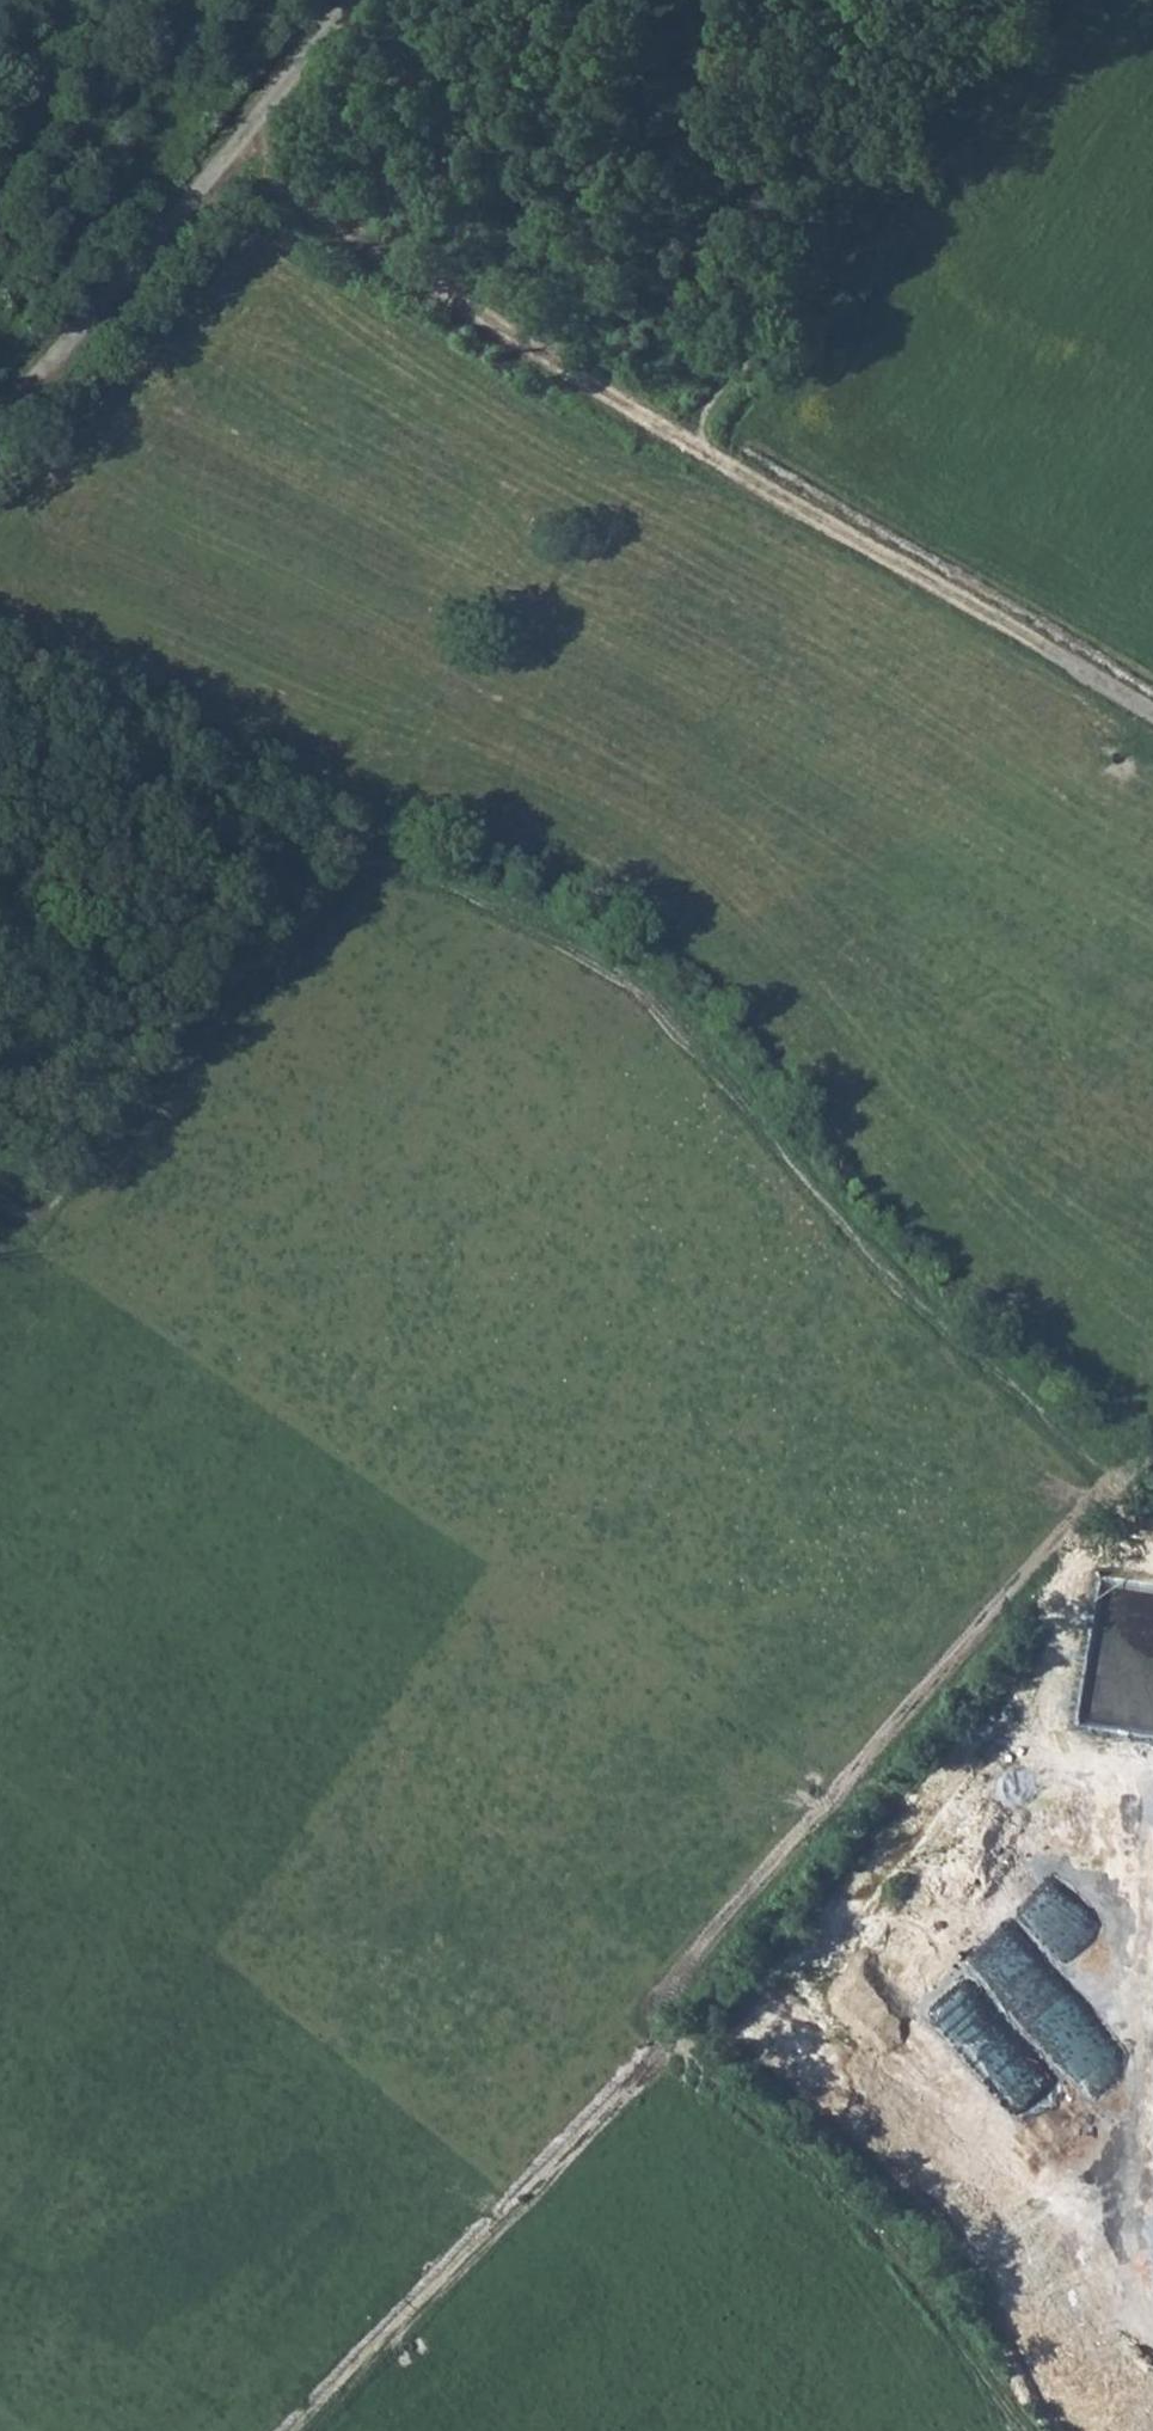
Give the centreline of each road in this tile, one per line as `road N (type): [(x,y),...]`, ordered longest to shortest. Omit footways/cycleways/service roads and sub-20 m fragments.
road 1 (track): [(1027,2430),(858,2199),(705,2075),(698,2046),(864,1873),(1050,1655),(1079,1569),(1152,1558)]
road 2 (track): [(1152,714),(721,468),(440,288),(244,131)]
road 3 (track): [(355,0),(0,421)]

